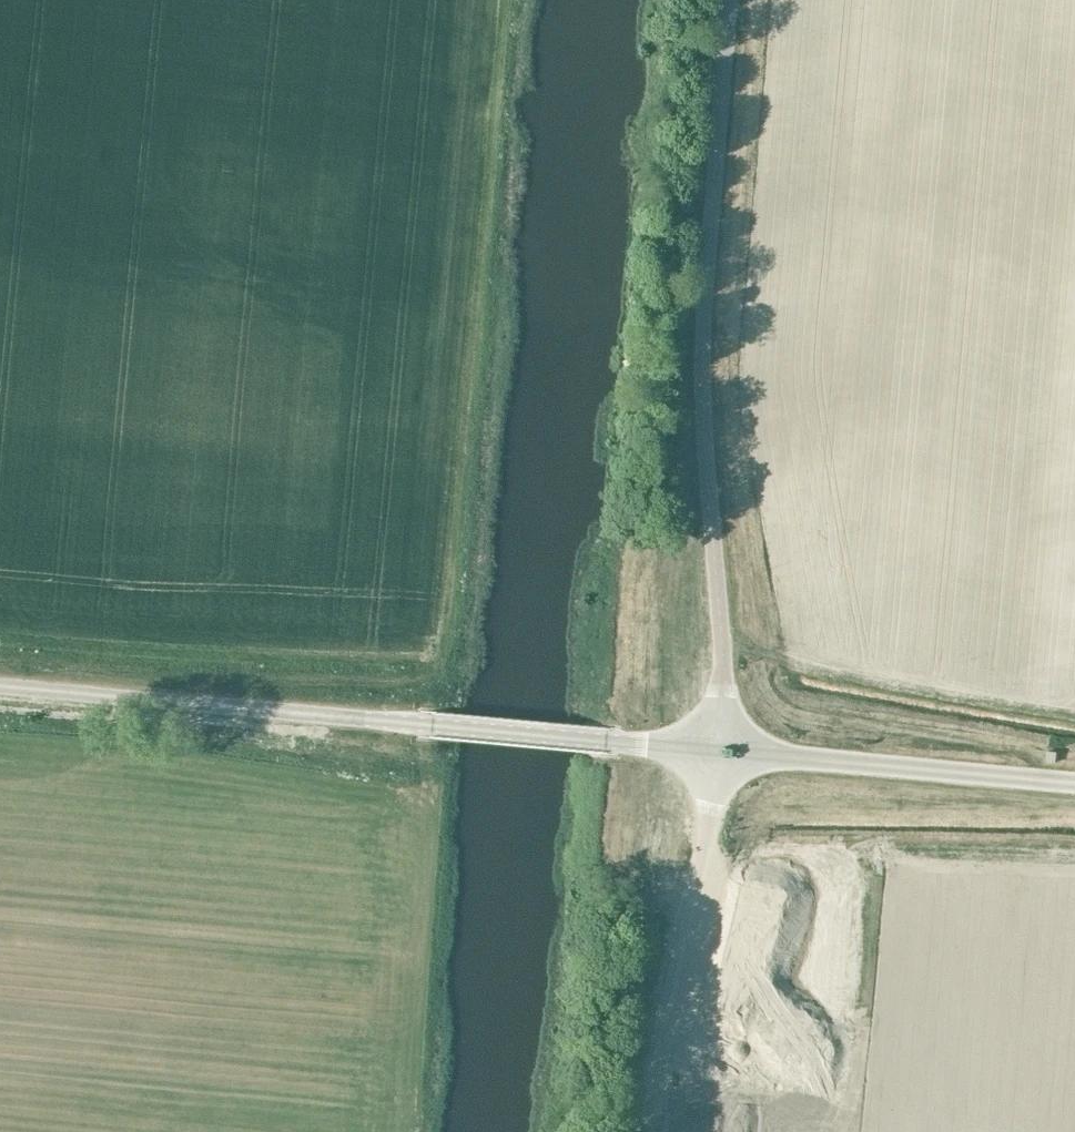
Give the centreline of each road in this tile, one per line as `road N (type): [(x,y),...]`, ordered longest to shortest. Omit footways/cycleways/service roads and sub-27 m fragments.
road 1 (unclassified): [(1074,781),(0,684)]

